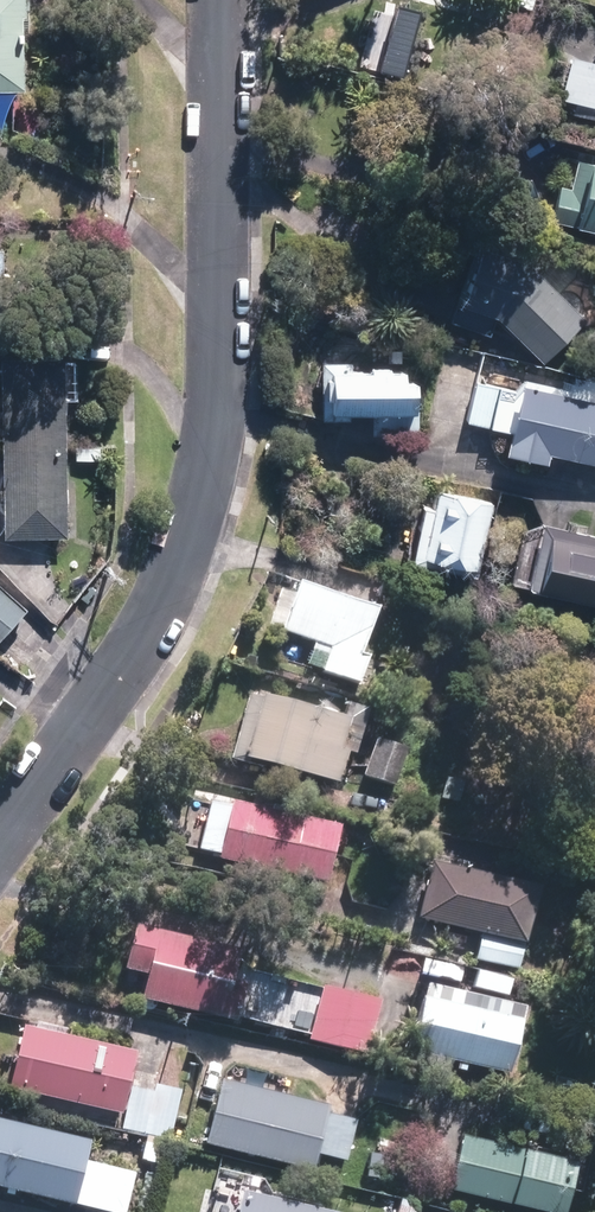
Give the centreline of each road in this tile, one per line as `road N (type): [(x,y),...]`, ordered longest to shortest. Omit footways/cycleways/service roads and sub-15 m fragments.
road 1 (residential): [(212,0),(217,384),(206,477),(142,639),(0,844)]

